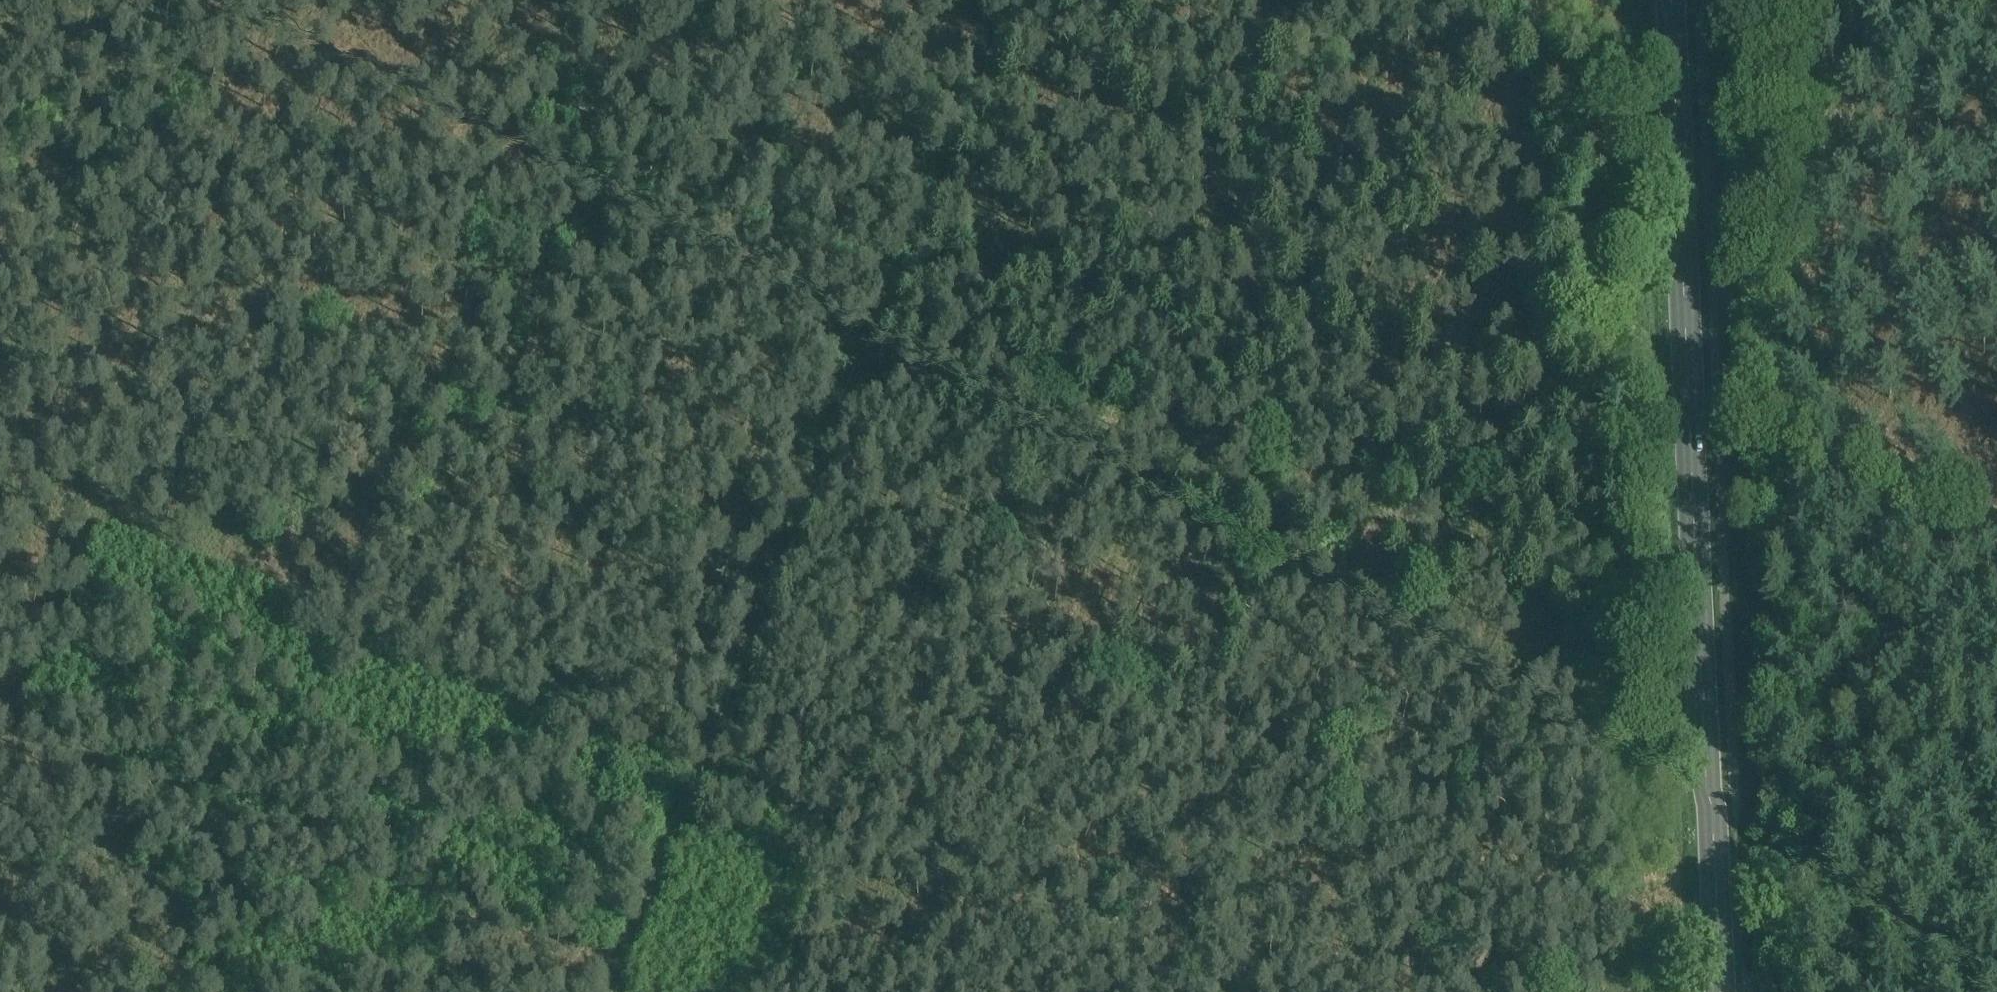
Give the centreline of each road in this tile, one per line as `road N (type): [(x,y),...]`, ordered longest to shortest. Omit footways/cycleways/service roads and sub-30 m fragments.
road 1 (track): [(616,991),(1002,0)]
road 2 (primary): [(1715,991),(1671,0)]

